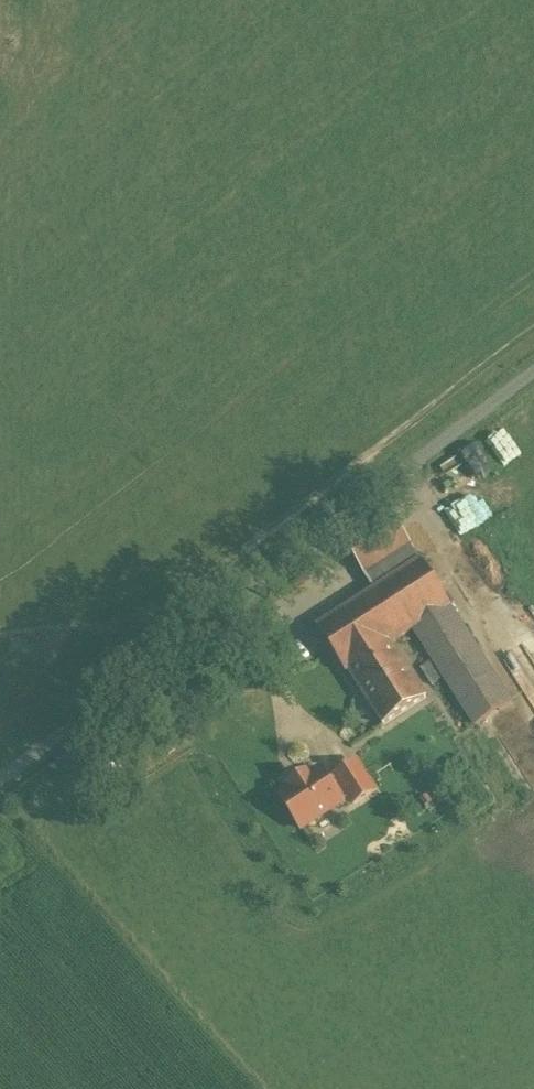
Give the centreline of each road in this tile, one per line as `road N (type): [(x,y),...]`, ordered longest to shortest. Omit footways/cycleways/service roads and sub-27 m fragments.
road 1 (unclassified): [(0,778),(533,363)]

